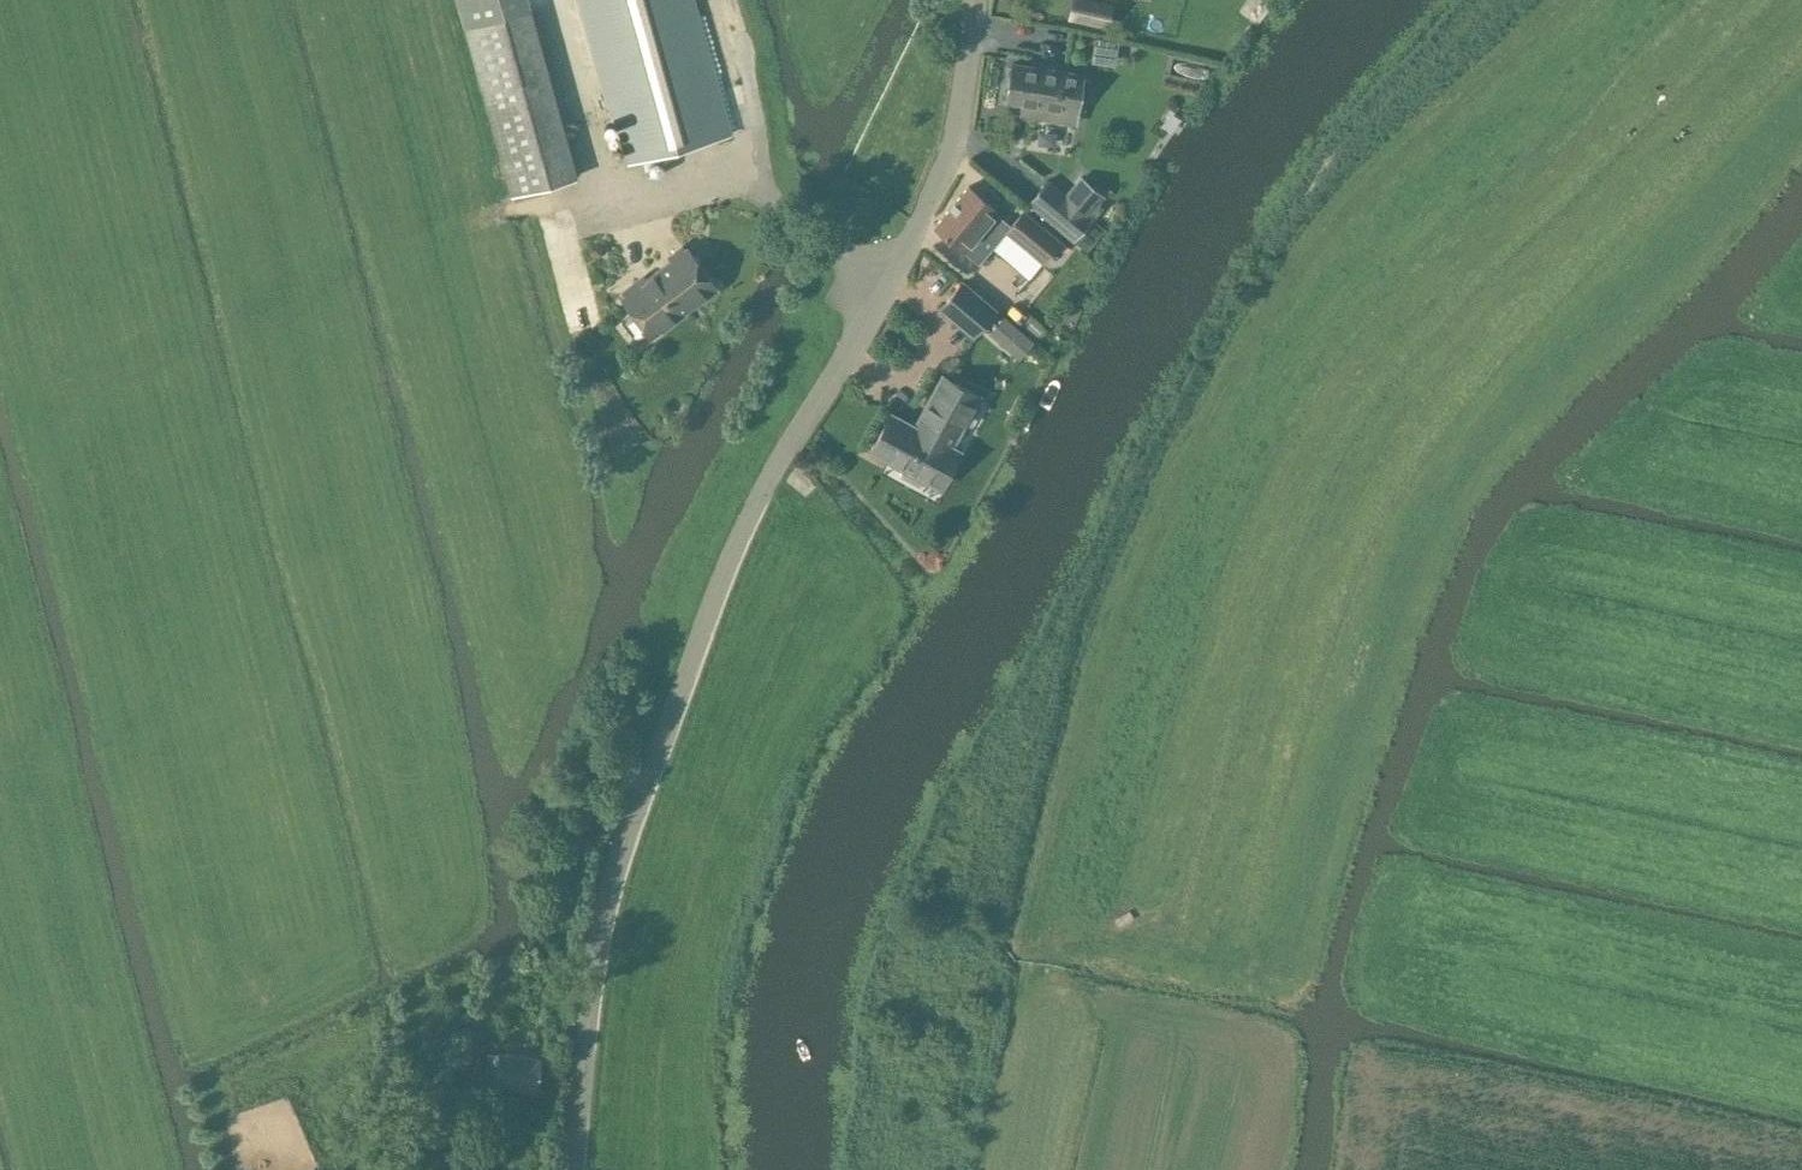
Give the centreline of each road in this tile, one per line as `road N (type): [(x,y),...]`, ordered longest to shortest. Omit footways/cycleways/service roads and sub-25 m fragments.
road 1 (track): [(989,1169),(1091,700),(1172,476),(1295,264),(1560,0)]
road 2 (unclassified): [(572,1169),(593,962),(614,869),(738,534),(888,282),(949,157),(976,0)]

